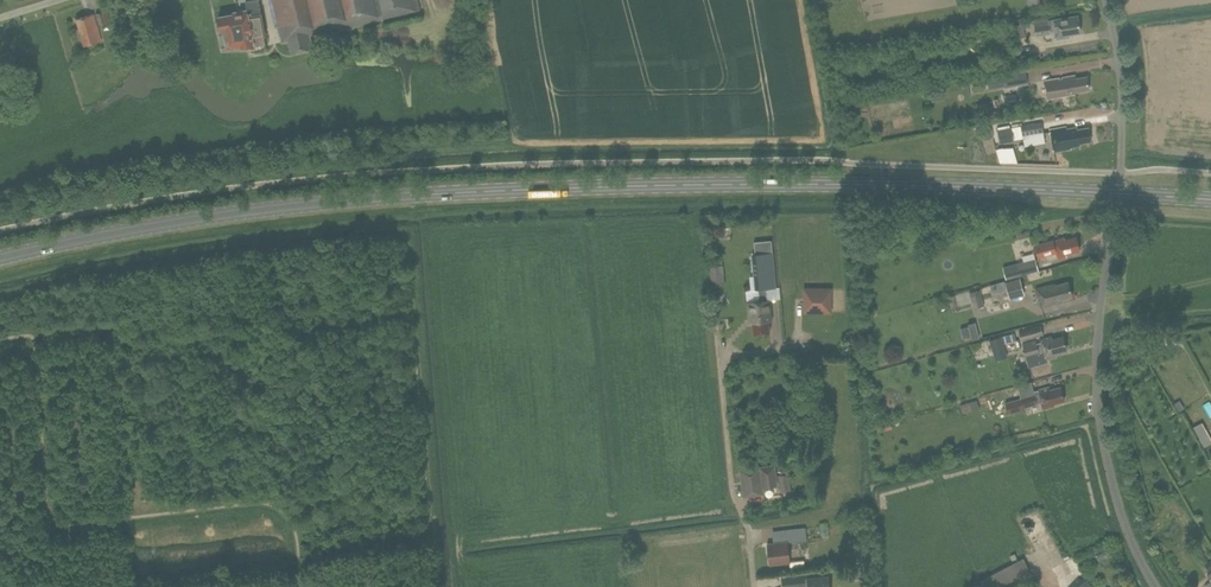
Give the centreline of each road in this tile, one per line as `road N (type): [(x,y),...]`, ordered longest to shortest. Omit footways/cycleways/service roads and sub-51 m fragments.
road 1 (primary): [(0,258),(202,218),(407,195),(771,184),(1121,192)]
road 2 (residential): [(1154,586),(1125,529),(1102,436),(1105,283),(1121,192)]
road 3 (residential): [(754,586),(748,531),(734,497),(720,359),(785,354)]
road 4 (residential): [(1121,192),(1119,76),(1104,0)]

